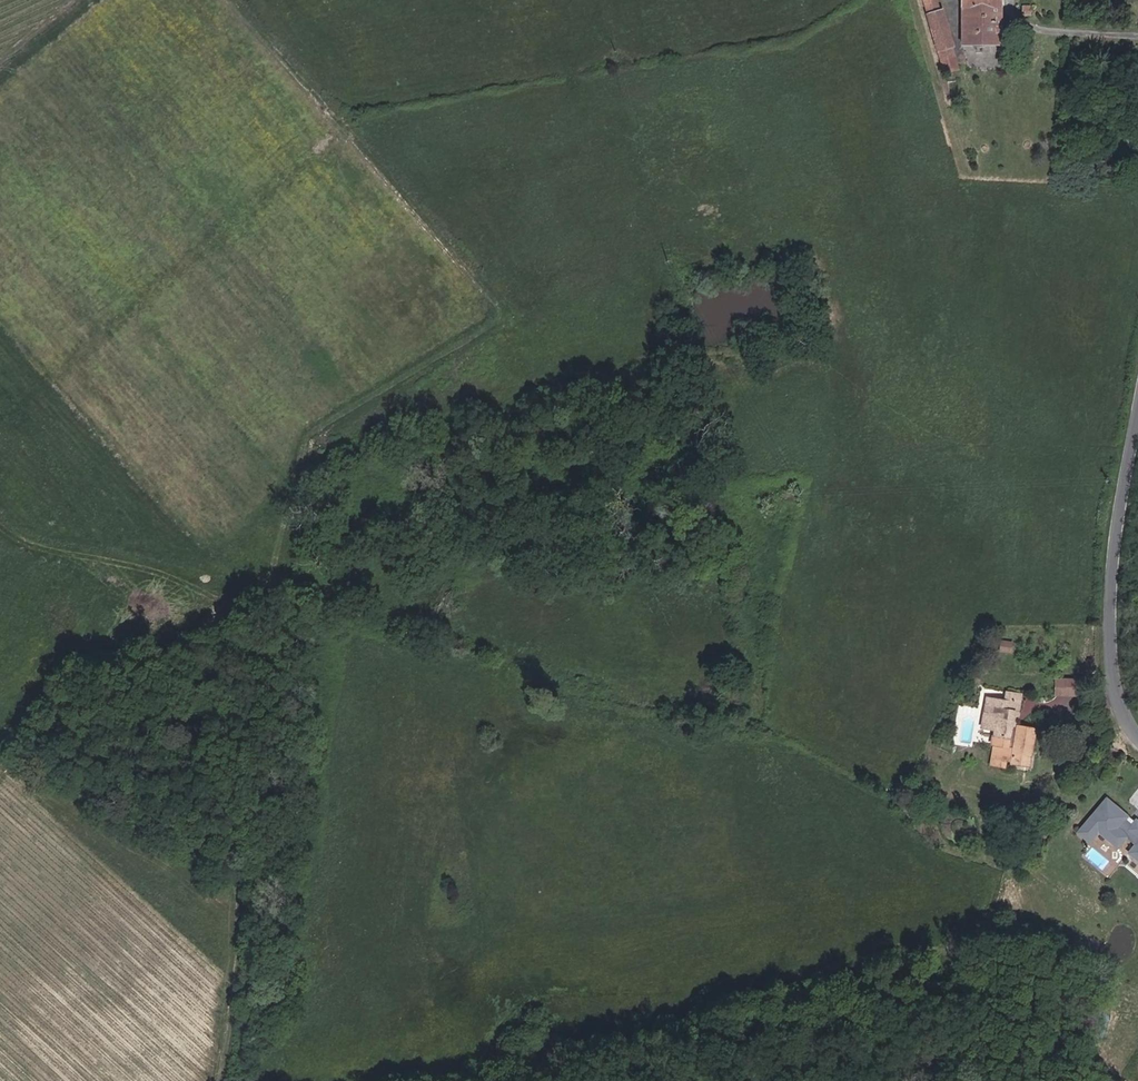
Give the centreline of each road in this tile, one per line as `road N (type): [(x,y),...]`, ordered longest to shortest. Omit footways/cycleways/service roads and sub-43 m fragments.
road 1 (unclassified): [(1137,385),(1103,561),(1122,710),(1137,739)]

